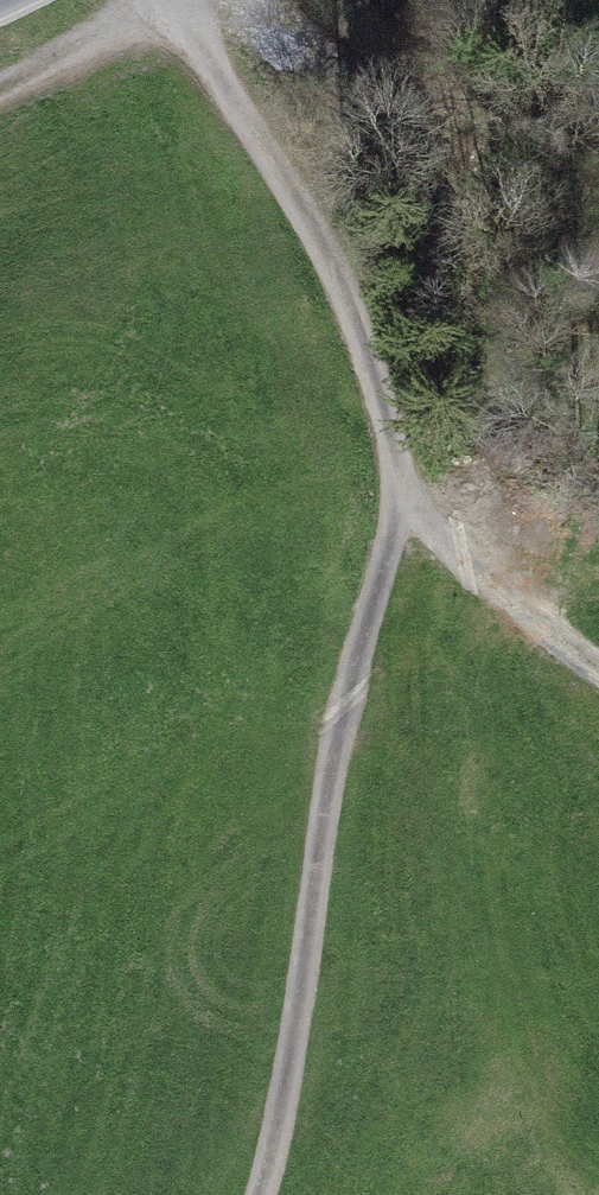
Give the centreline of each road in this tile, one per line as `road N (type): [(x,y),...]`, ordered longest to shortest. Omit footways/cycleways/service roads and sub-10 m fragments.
road 1 (track): [(253,1194),(267,1161),(347,685),(400,496),(336,297)]
road 2 (track): [(598,675),(496,603),(400,496)]
road 3 (track): [(0,101),(183,16)]

